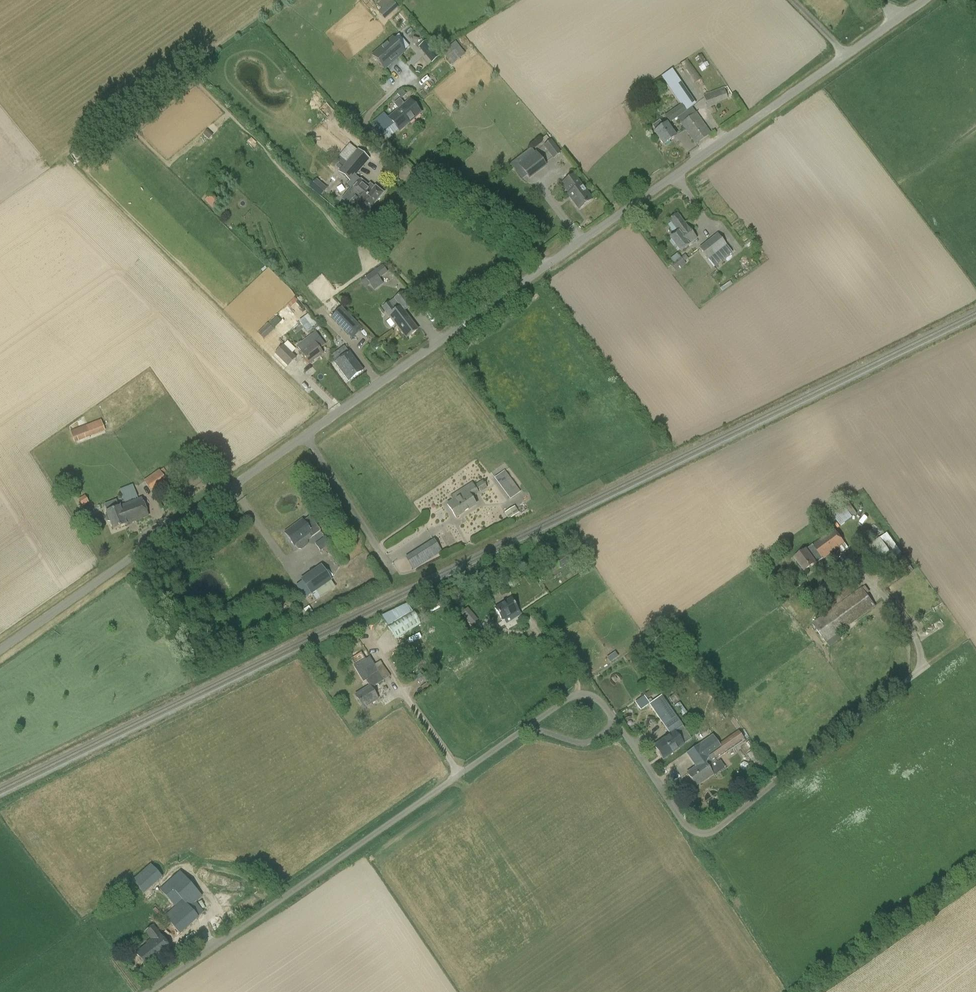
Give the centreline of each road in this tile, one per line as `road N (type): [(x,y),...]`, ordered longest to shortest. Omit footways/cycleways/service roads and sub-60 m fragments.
road 1 (unclassified): [(0,651),(924,0)]
road 2 (unclassified): [(145,991),(534,723)]
road 3 (unclassified): [(618,727),(685,826),(705,833),(925,666)]

